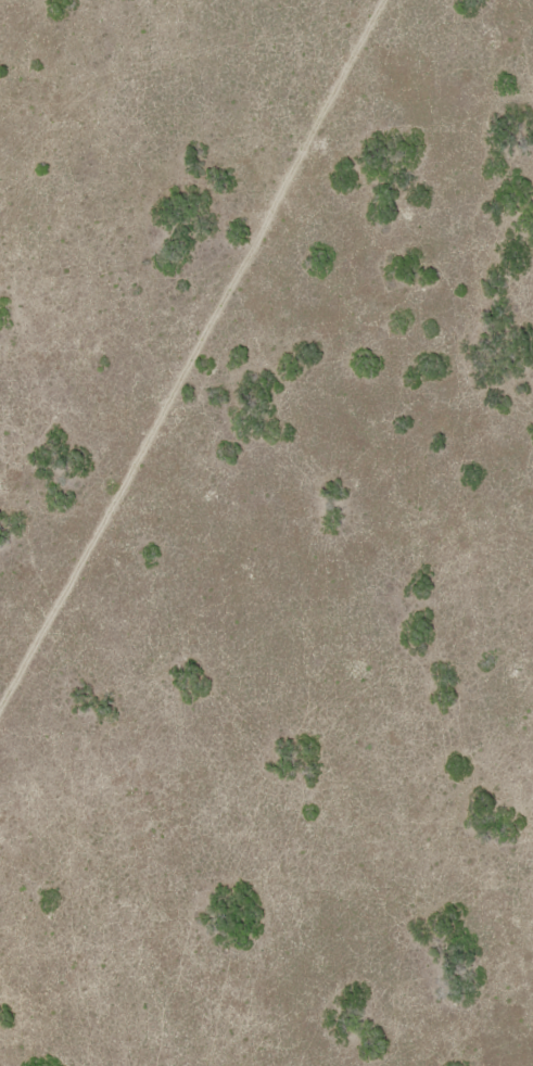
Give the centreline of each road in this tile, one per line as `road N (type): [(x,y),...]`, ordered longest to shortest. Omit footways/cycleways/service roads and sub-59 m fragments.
road 1 (residential): [(396,0),(0,711)]

